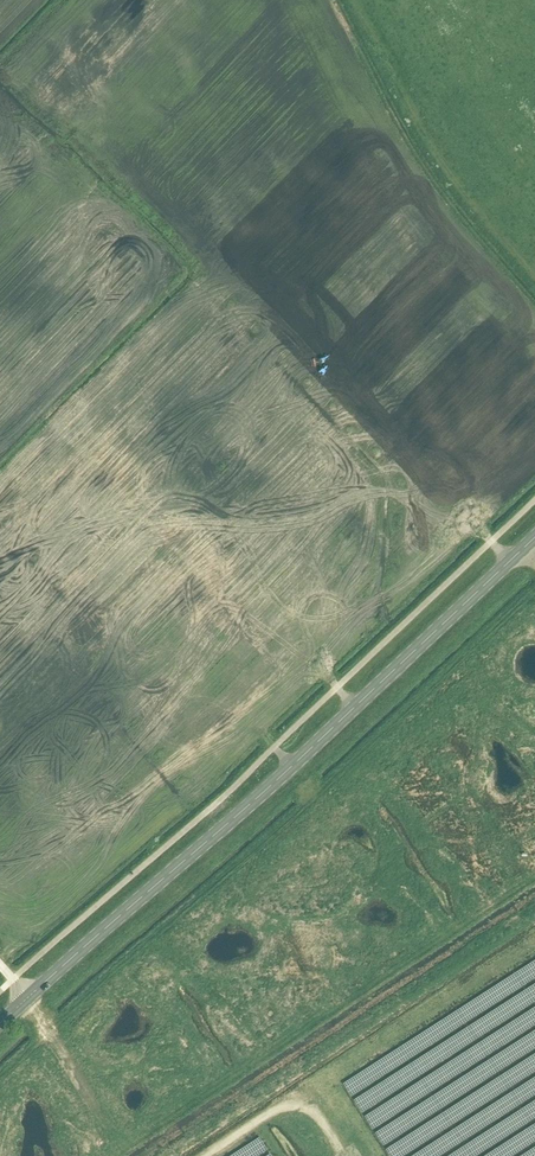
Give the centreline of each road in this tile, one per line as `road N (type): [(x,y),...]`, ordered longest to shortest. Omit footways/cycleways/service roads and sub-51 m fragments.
road 1 (tertiary): [(27,997),(534,538)]

